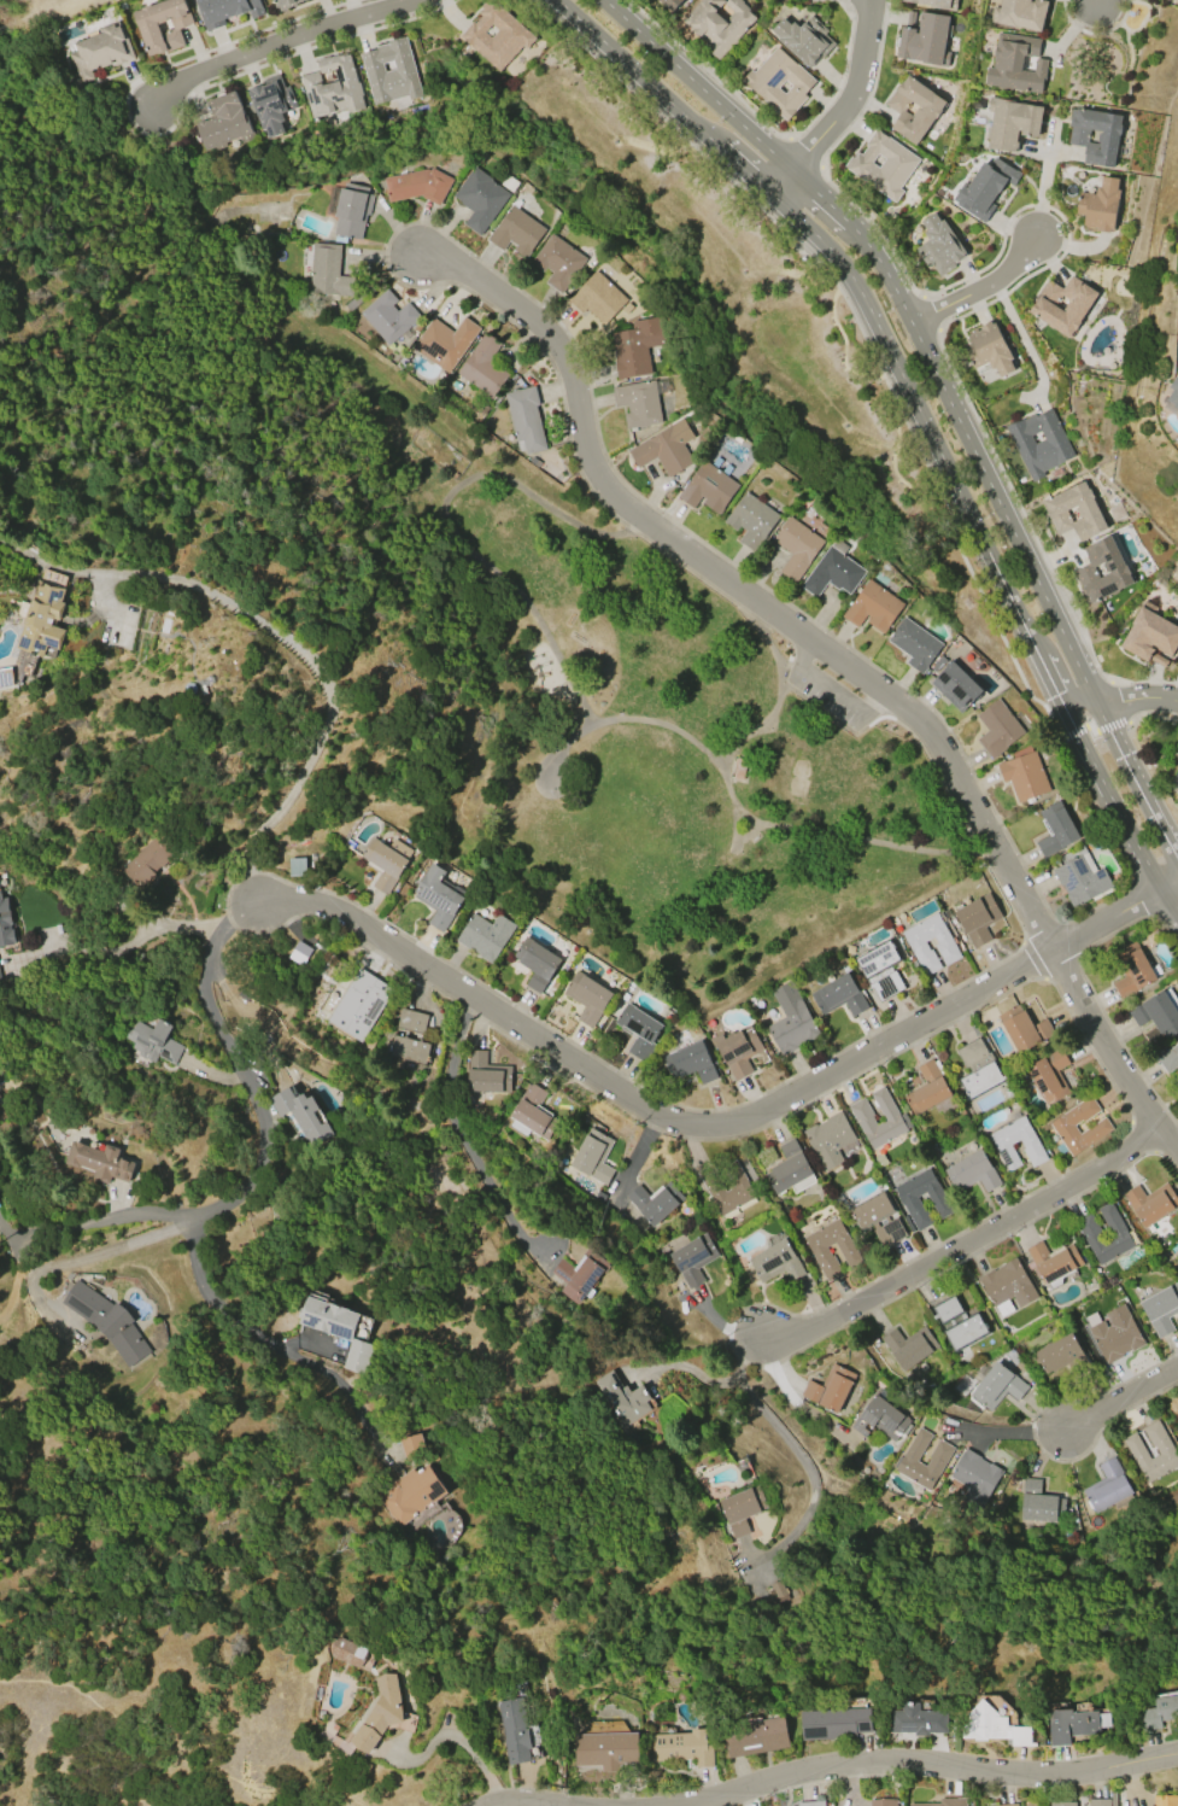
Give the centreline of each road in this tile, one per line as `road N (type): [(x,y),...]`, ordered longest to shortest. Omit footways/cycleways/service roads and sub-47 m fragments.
road 1 (residential): [(1162,890),(754,1120),(708,1124),(672,1118),(344,913),(320,904),(260,902)]
road 2 (residential): [(813,638),(641,519),(605,484),(588,458),(567,360),(545,331),(441,257)]
road 3 (residential): [(1177,1159),(1155,1135),(942,747),(889,694)]
road 4 (residential): [(1177,1756),(1045,1777),(889,1763),(809,1769),(666,1805)]
road 5 (residential): [(1155,1135),(799,1333),(758,1337)]
road 6 (secondary): [(1096,702),(910,322)]
road 7 (secondary): [(769,193),(854,281),(967,510)]
road 8 (track): [(340,1805),(238,1778),(153,1738),(78,1688),(0,1676)]
road 9 (residential): [(417,0),(180,81),(156,109)]
road 10 (secondary): [(791,169),(602,0)]
road 11 (secondary): [(1062,705),(1162,890)]
road 12 (residential): [(791,169),(855,94),(872,0)]
road 13 (secondary): [(556,0),(690,122)]
road 14 (residential): [(910,322),(1004,275),(1036,240)]
road 15 (residential): [(1177,1367),(1066,1426)]
road 16 (secondary): [(967,510),(1021,621)]

